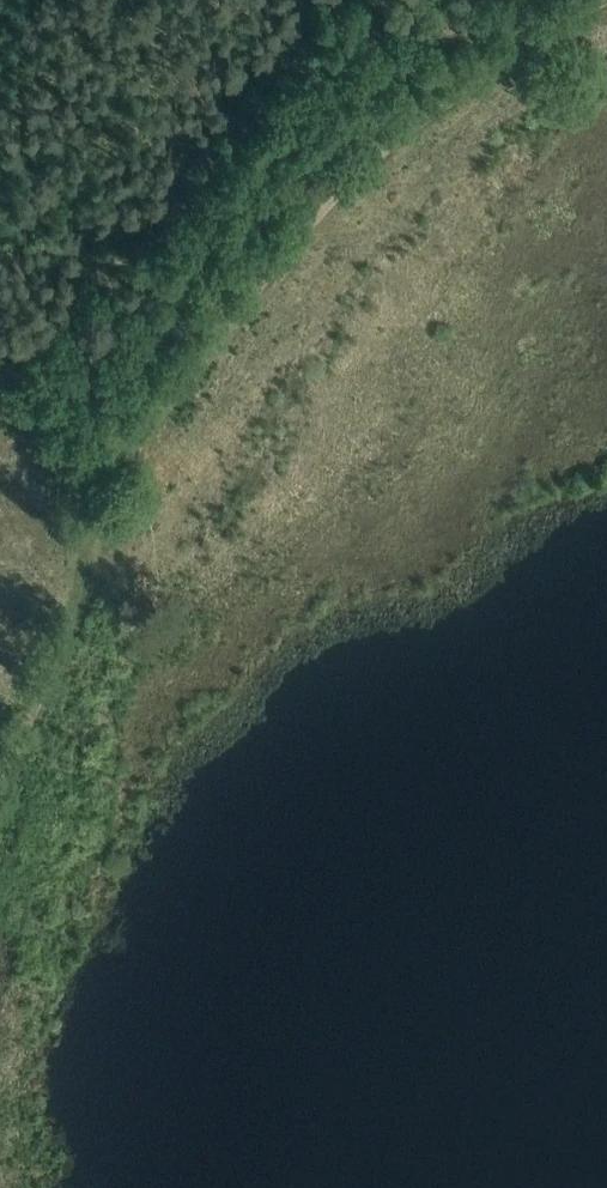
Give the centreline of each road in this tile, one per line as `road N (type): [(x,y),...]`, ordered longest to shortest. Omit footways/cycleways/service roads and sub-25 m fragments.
road 1 (track): [(107,481),(169,390),(319,212),(382,153),(606,0)]
road 2 (track): [(0,788),(58,654),(107,481)]

